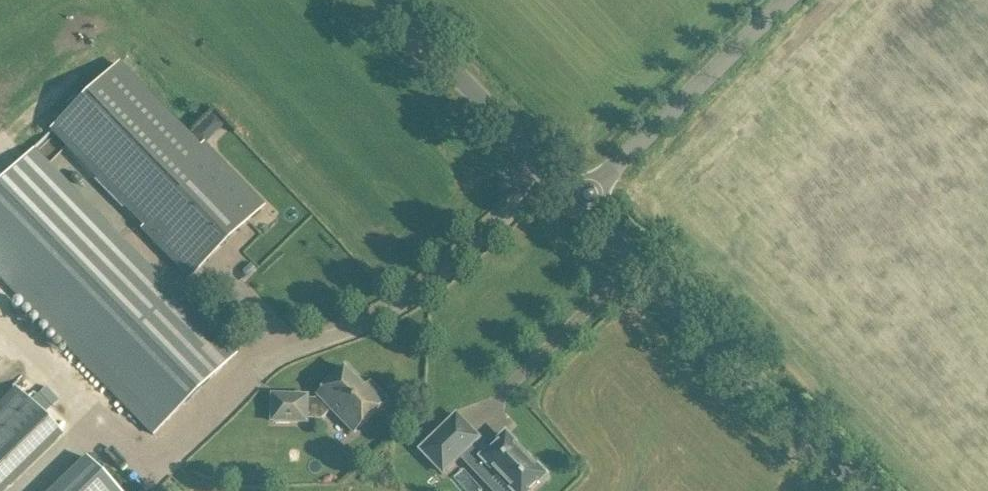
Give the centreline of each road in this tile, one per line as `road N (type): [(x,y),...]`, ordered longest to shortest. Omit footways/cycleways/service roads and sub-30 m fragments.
road 1 (unclassified): [(868,490),(581,197)]
road 2 (unclassified): [(581,197),(786,0)]
road 3 (unclassified): [(581,197),(389,0)]

